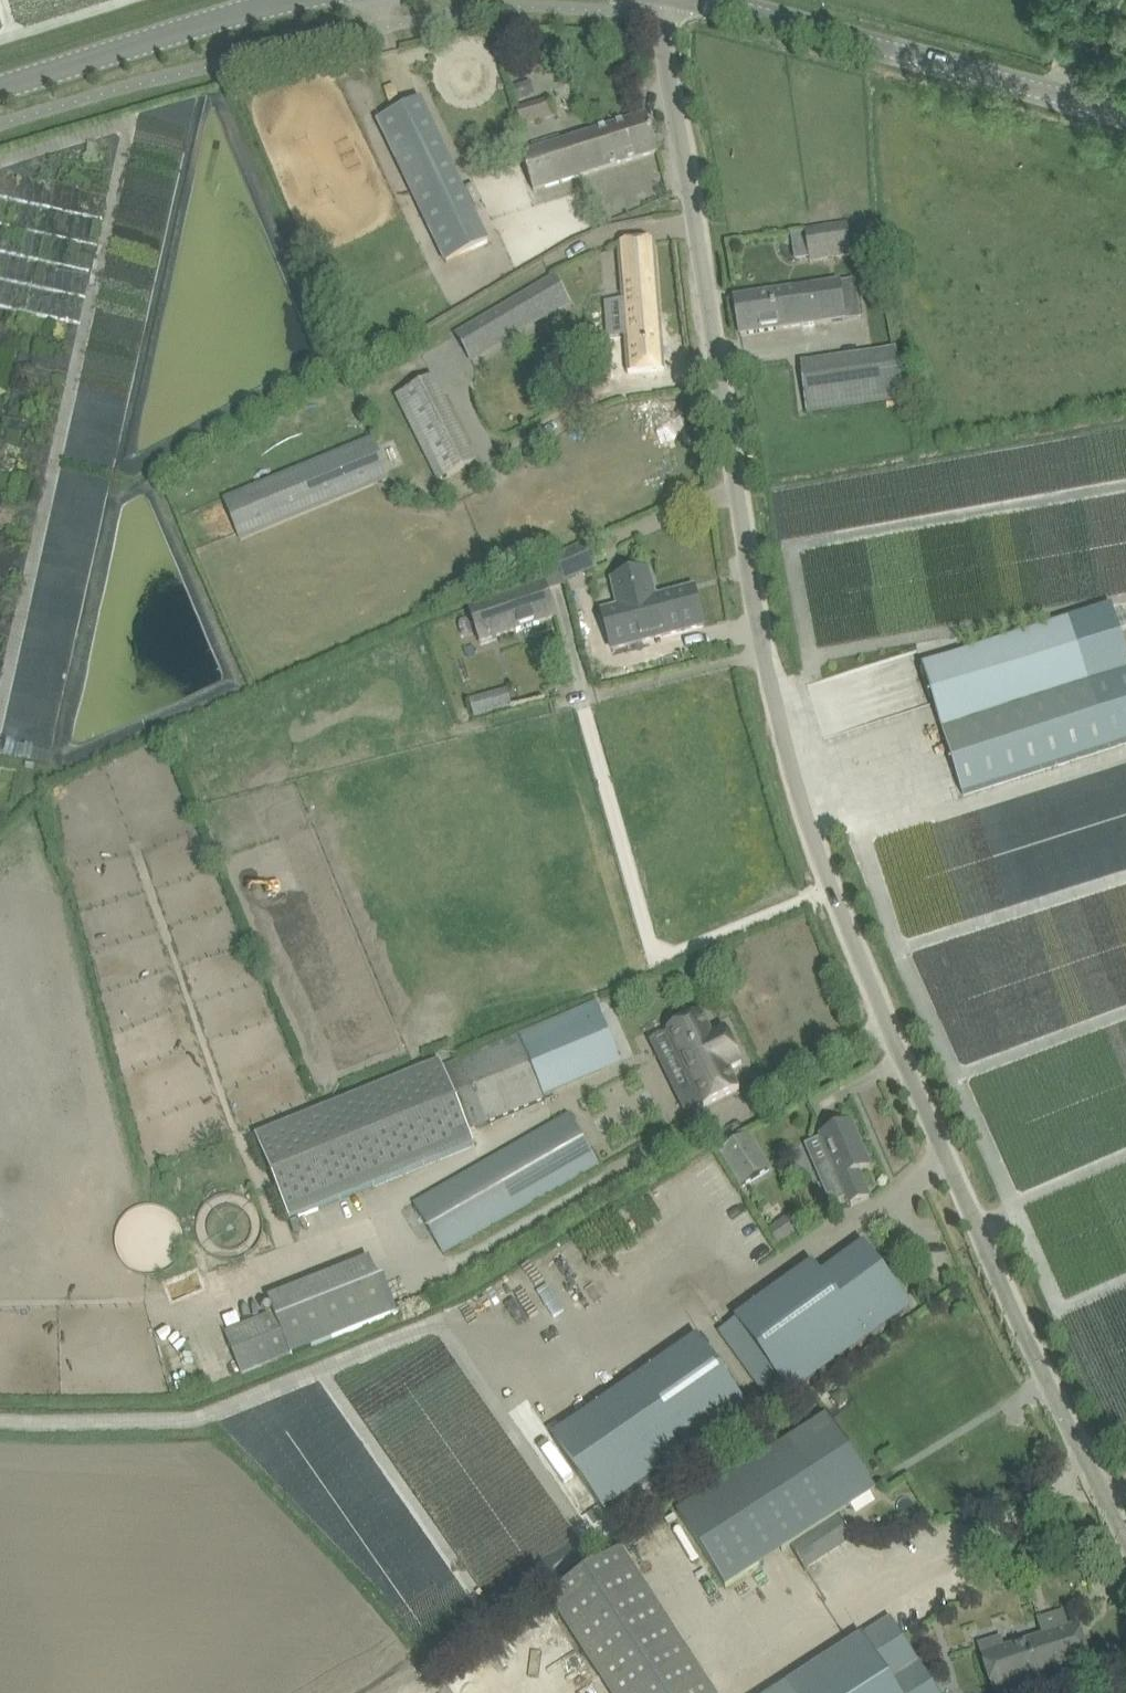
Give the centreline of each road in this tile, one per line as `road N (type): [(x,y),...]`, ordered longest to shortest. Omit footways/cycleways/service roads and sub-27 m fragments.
road 1 (unclassified): [(1125,1531),(950,1161),(797,787),(757,619),(689,175),(649,0)]
road 2 (tertiary): [(1125,114),(709,0)]
road 3 (tertiary): [(0,87),(288,0)]

